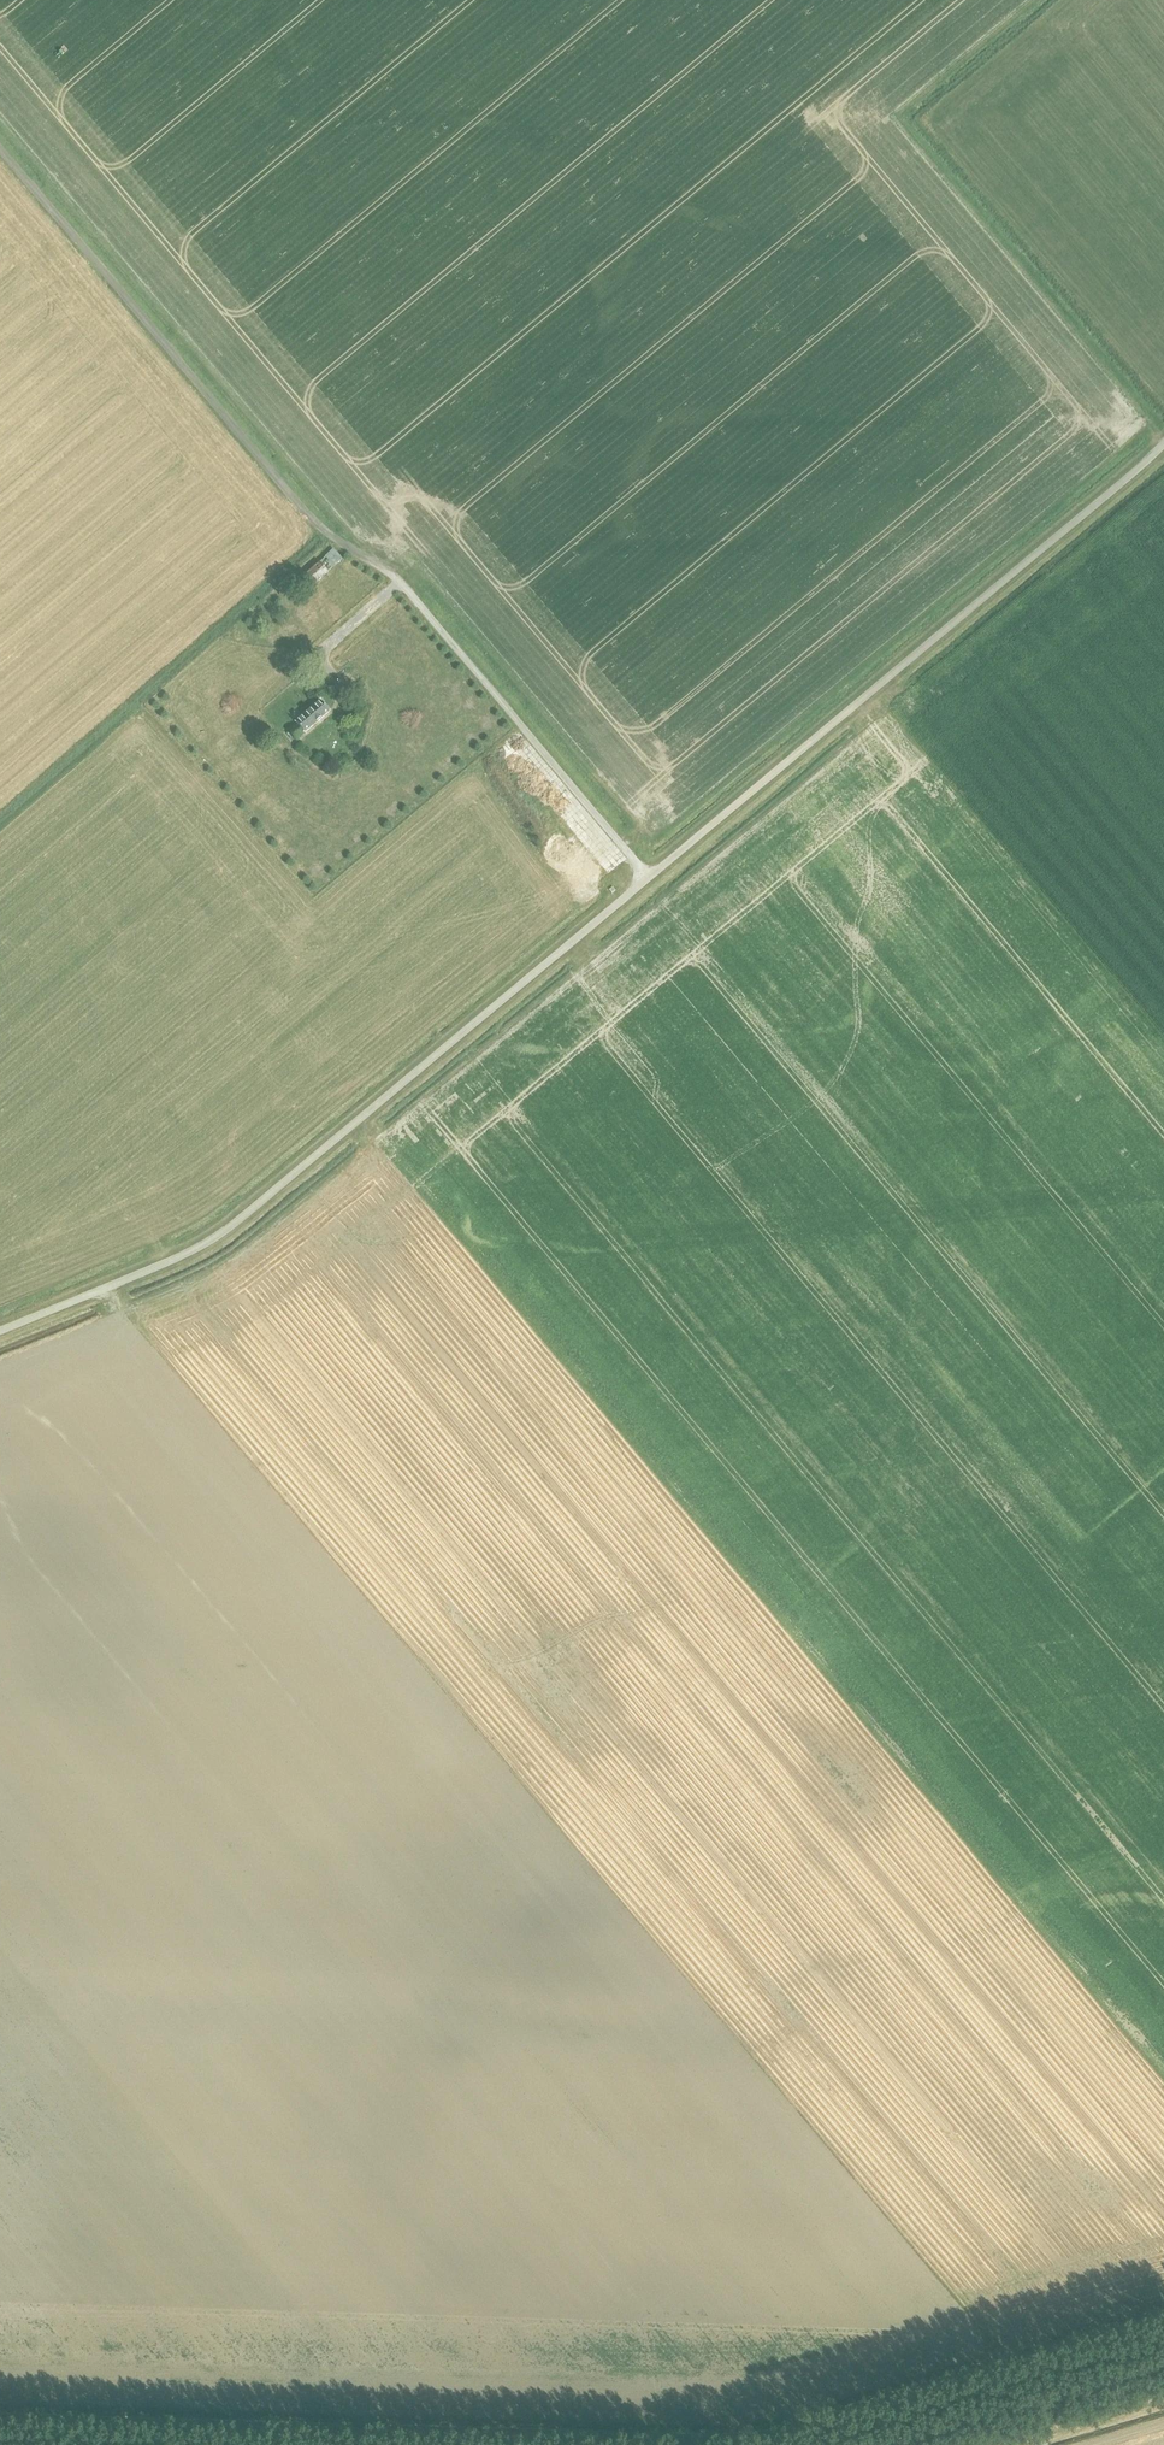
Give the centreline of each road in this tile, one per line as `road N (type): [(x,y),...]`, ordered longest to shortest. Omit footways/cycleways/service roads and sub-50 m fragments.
road 1 (unclassified): [(0,1330),(212,1239),(648,877)]
road 2 (unclassified): [(648,877),(1163,443)]
road 3 (track): [(322,528),(0,148)]
road 4 (unclassified): [(648,877),(402,583),(322,528)]
road 5 (track): [(803,2444),(1163,2336)]
road 6 (unclassified): [(897,2444),(1163,2366)]
road 7 (track): [(0,2437),(263,2444)]

